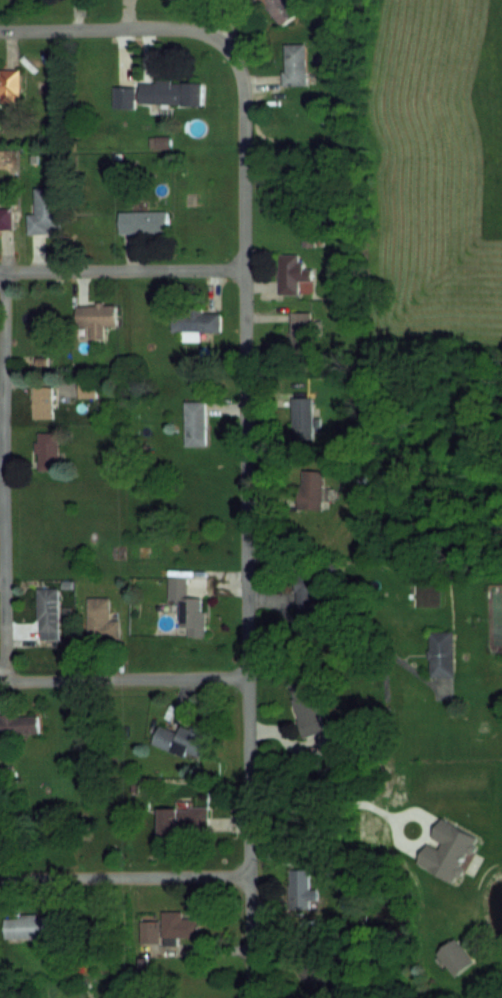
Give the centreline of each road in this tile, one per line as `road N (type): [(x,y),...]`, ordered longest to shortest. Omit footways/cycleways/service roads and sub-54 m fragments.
road 1 (residential): [(246,676),(247,269),(237,62),(219,40),(183,29),(0,32)]
road 2 (residential): [(5,681),(2,271)]
road 3 (residential): [(253,997),(246,676)]
road 4 (residential): [(249,876),(0,878)]
road 5 (residential): [(247,269),(0,271)]
road 6 (residential): [(0,681),(246,676)]

